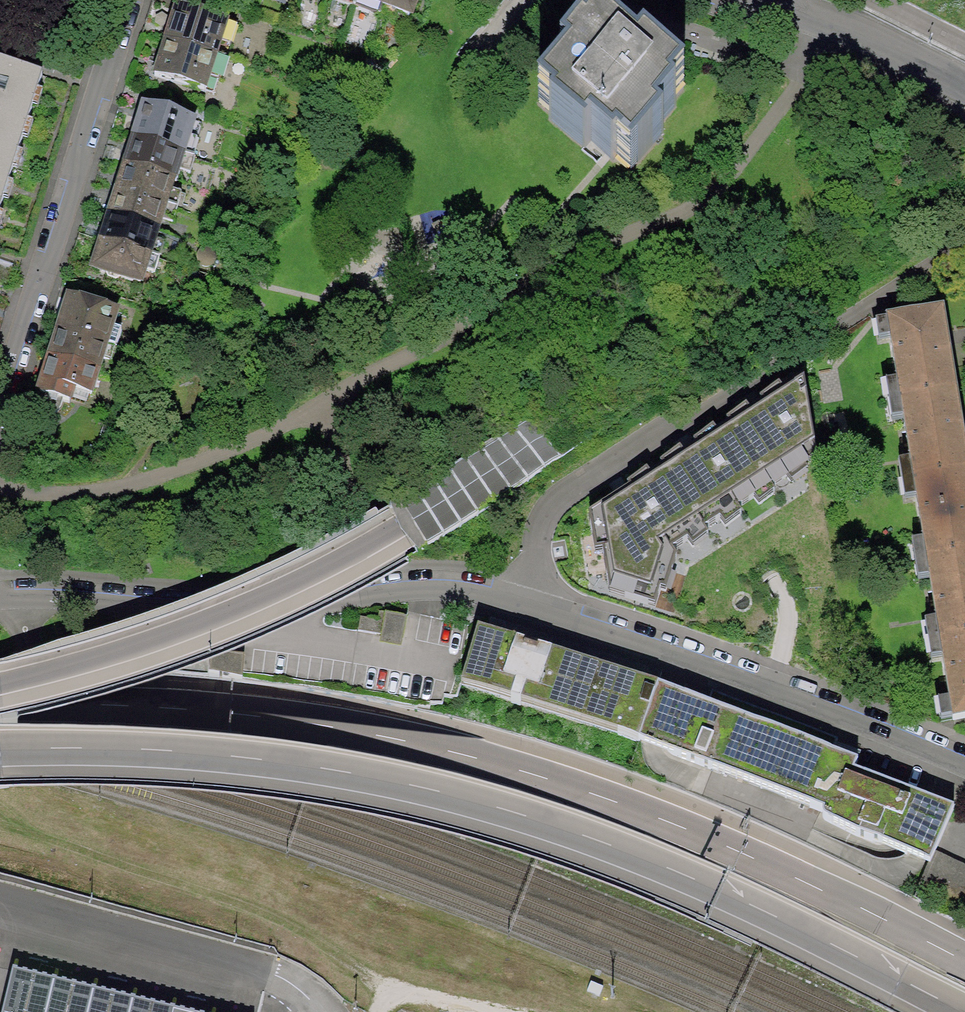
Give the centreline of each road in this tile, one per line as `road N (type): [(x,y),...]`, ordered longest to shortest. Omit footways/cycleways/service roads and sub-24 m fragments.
road 1 (motorway): [(947,0),(838,145),(659,312),(391,530),(300,585),(205,622),(64,658),(0,665)]
road 2 (motorway): [(0,690),(73,678),(186,633),(354,557),(516,467),(689,331),(864,177),(964,66)]
road 3 (motorway): [(0,750),(234,757),(456,795),(663,866),(963,1011)]
road 4 (motorway): [(964,961),(731,846),(505,764),(255,715),(89,704),(0,707)]
road 5 (residential): [(964,247),(567,492),(537,533),(528,600)]
road 6 (residential): [(528,600),(450,584),(147,600),(0,599)]
road 7 (residential): [(964,763),(528,600)]
road 8 (residential): [(0,412),(129,0)]
road 9 (residential): [(964,86),(767,0)]
road 10 (track): [(376,1011),(393,994),(491,1011)]

